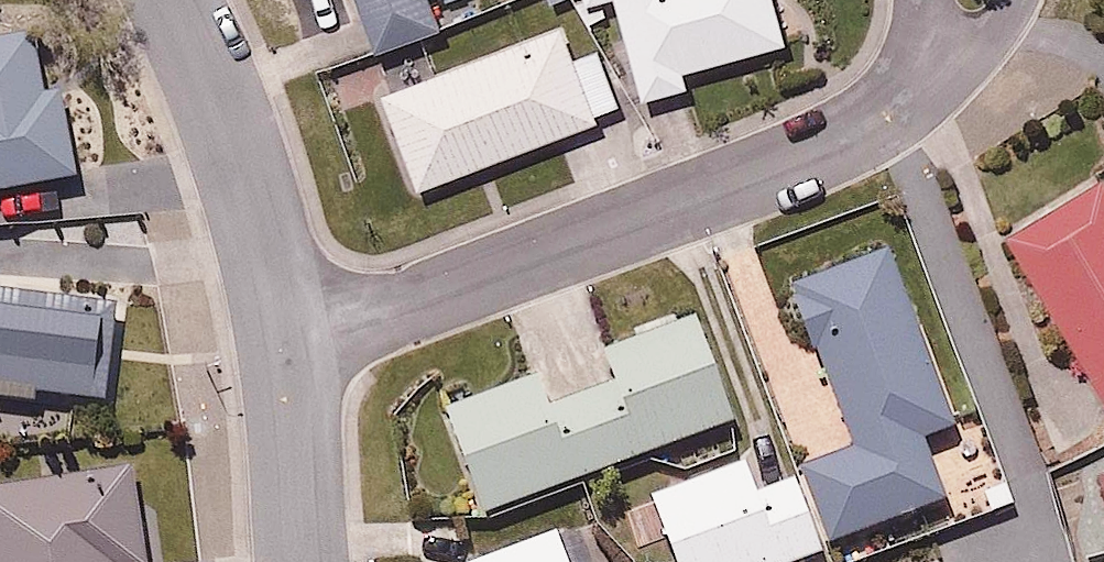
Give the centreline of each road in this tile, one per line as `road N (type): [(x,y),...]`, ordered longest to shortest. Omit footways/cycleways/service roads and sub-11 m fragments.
road 1 (residential): [(292,345),(863,127),(920,92)]
road 2 (residential): [(177,0),(235,132),(292,345)]
road 3 (residential): [(292,345),(307,561)]

